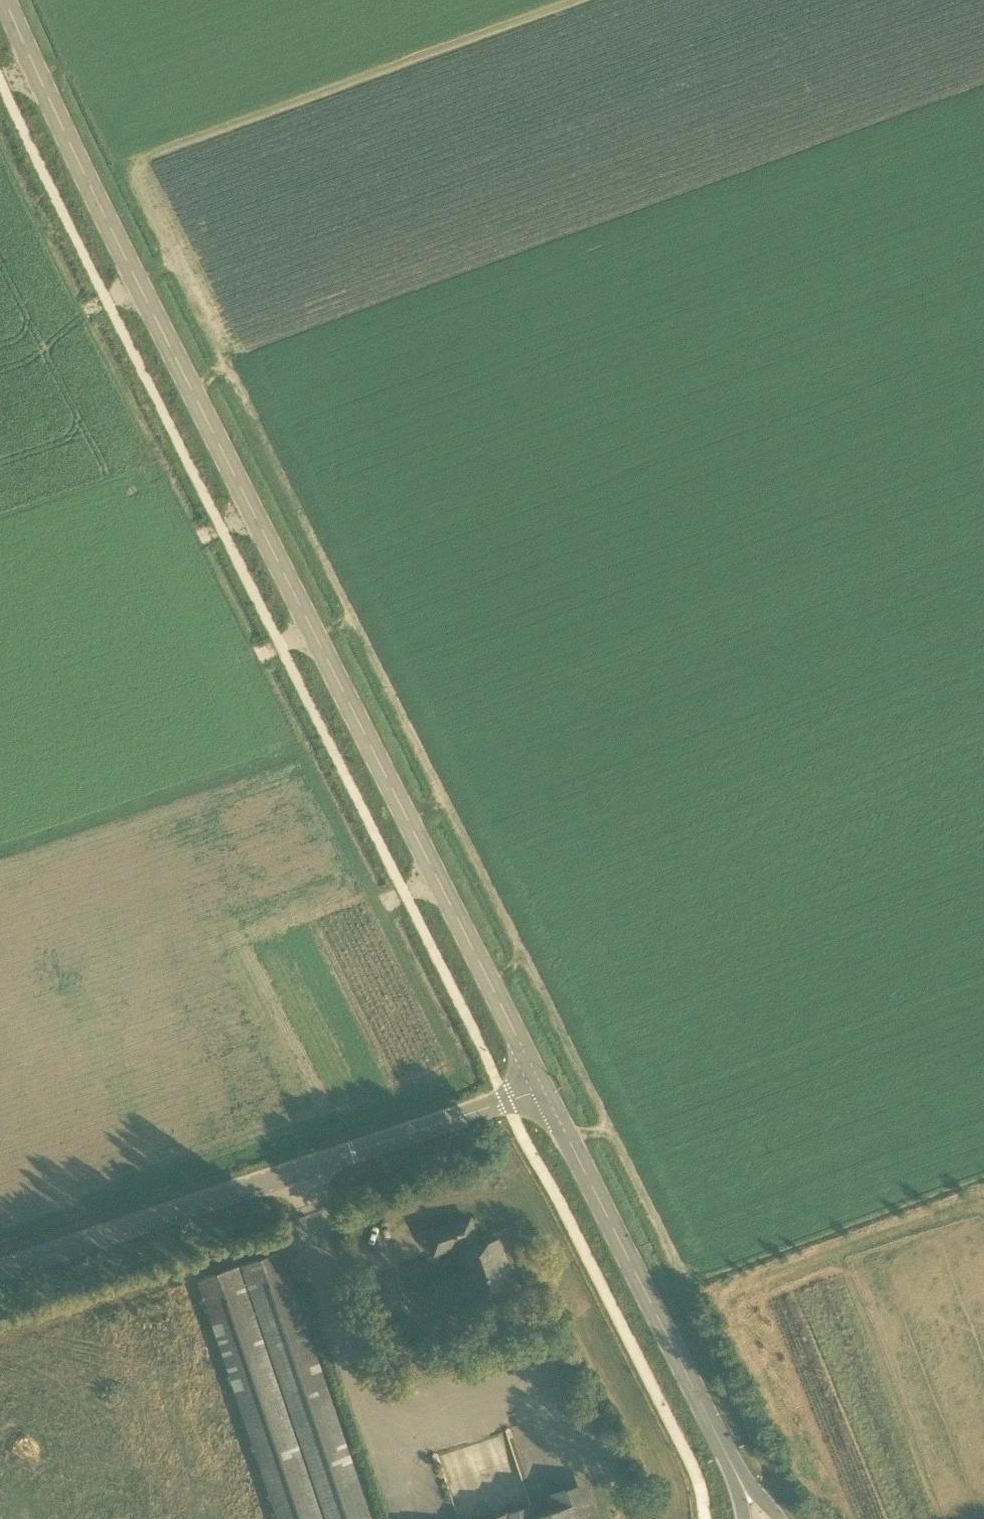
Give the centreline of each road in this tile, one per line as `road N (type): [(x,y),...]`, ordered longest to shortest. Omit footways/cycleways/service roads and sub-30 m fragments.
road 1 (secondary): [(543,1088),(58,135),(0,1)]
road 2 (tertiary): [(0,1271),(543,1088)]
road 3 (secondary): [(741,1478),(543,1088)]

